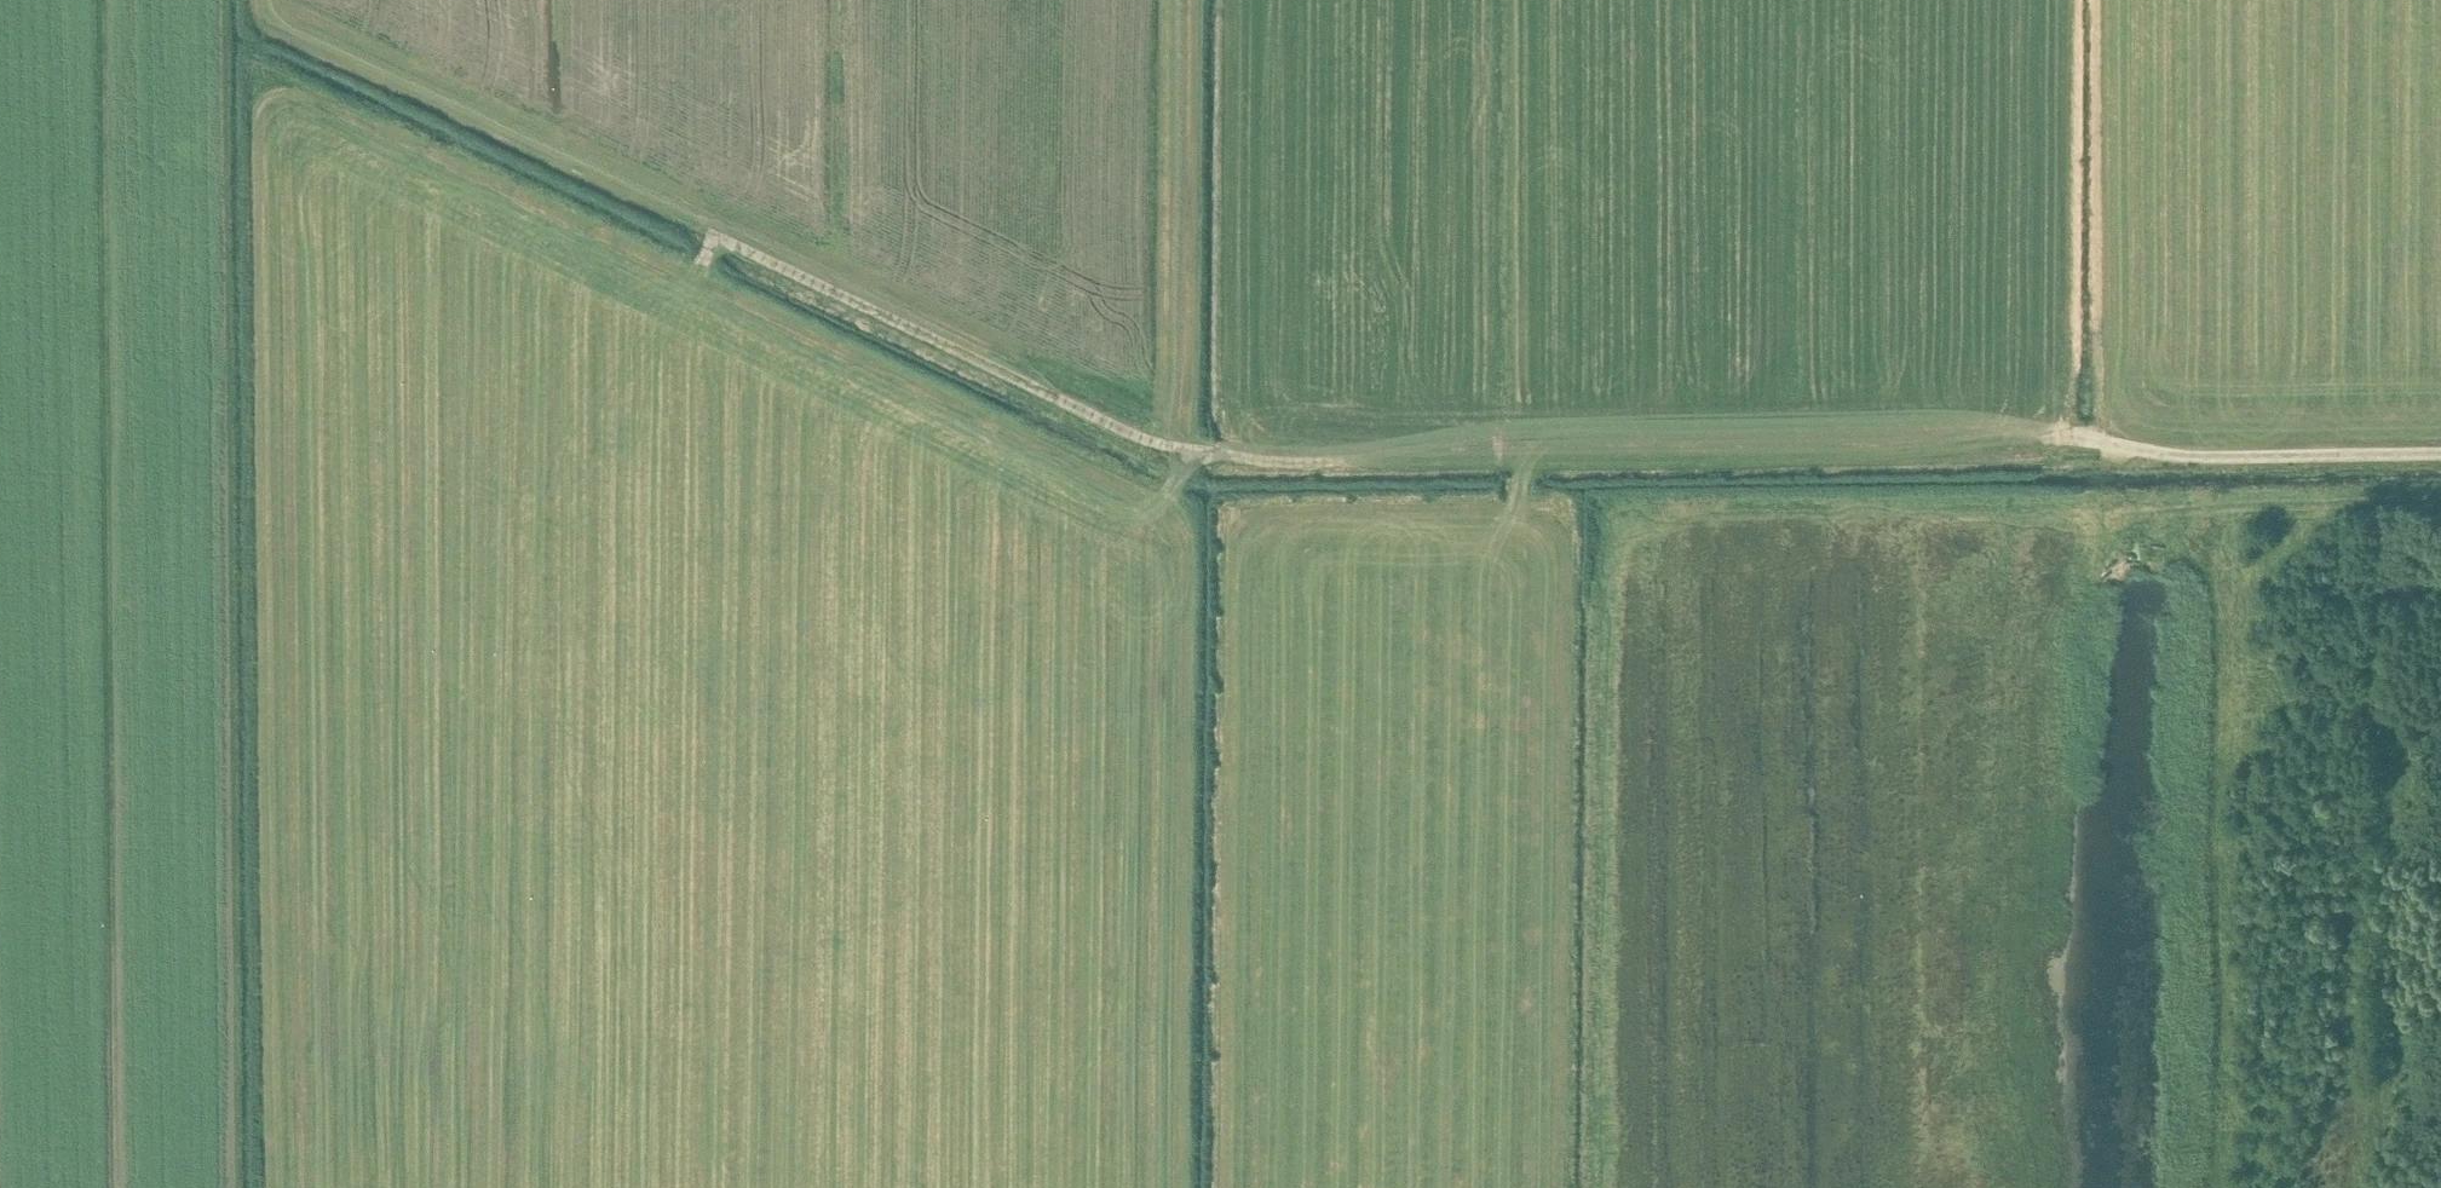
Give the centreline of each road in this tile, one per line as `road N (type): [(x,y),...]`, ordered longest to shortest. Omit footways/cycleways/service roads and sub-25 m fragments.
road 1 (track): [(2440,451),(2184,456),(2094,440),(2018,441)]

